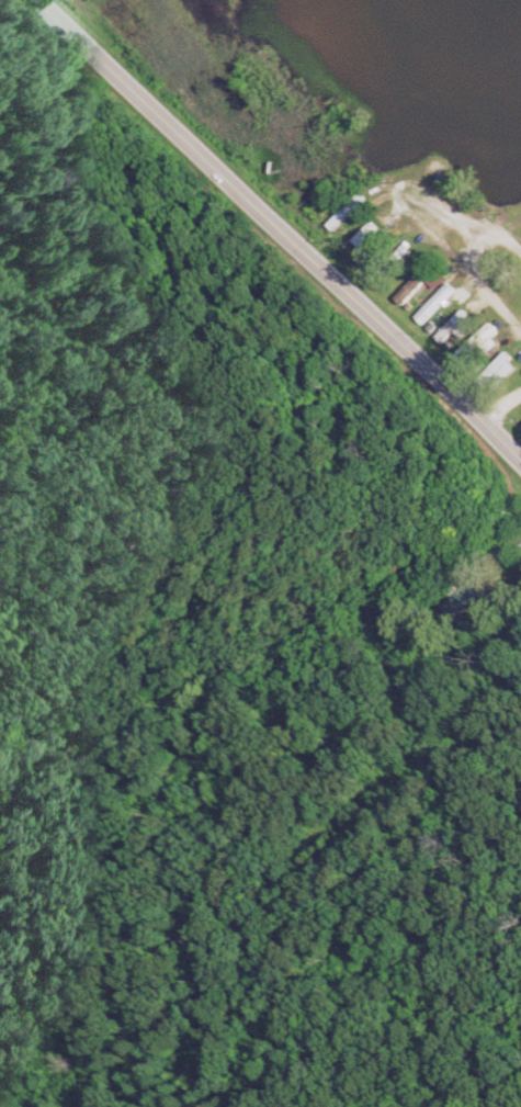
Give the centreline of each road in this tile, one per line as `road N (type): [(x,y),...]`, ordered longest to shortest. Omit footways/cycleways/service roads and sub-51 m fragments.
road 1 (primary): [(520,457),(40,0)]

